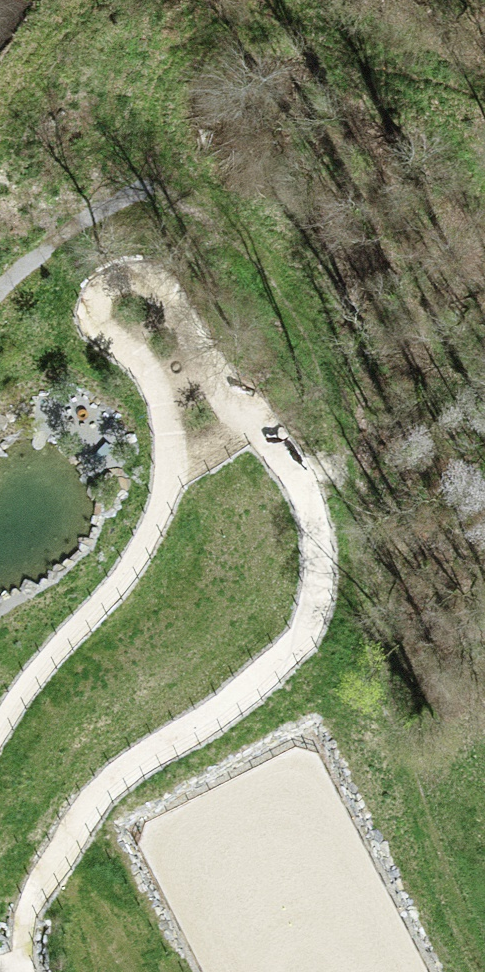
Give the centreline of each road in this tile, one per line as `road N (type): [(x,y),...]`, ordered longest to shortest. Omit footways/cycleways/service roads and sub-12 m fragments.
road 1 (track): [(484,196),(399,80),(361,43),(323,25),(229,23),(185,43),(164,71),(158,144),(176,179),(260,278),(328,382),(393,716),(435,860),(482,971)]

